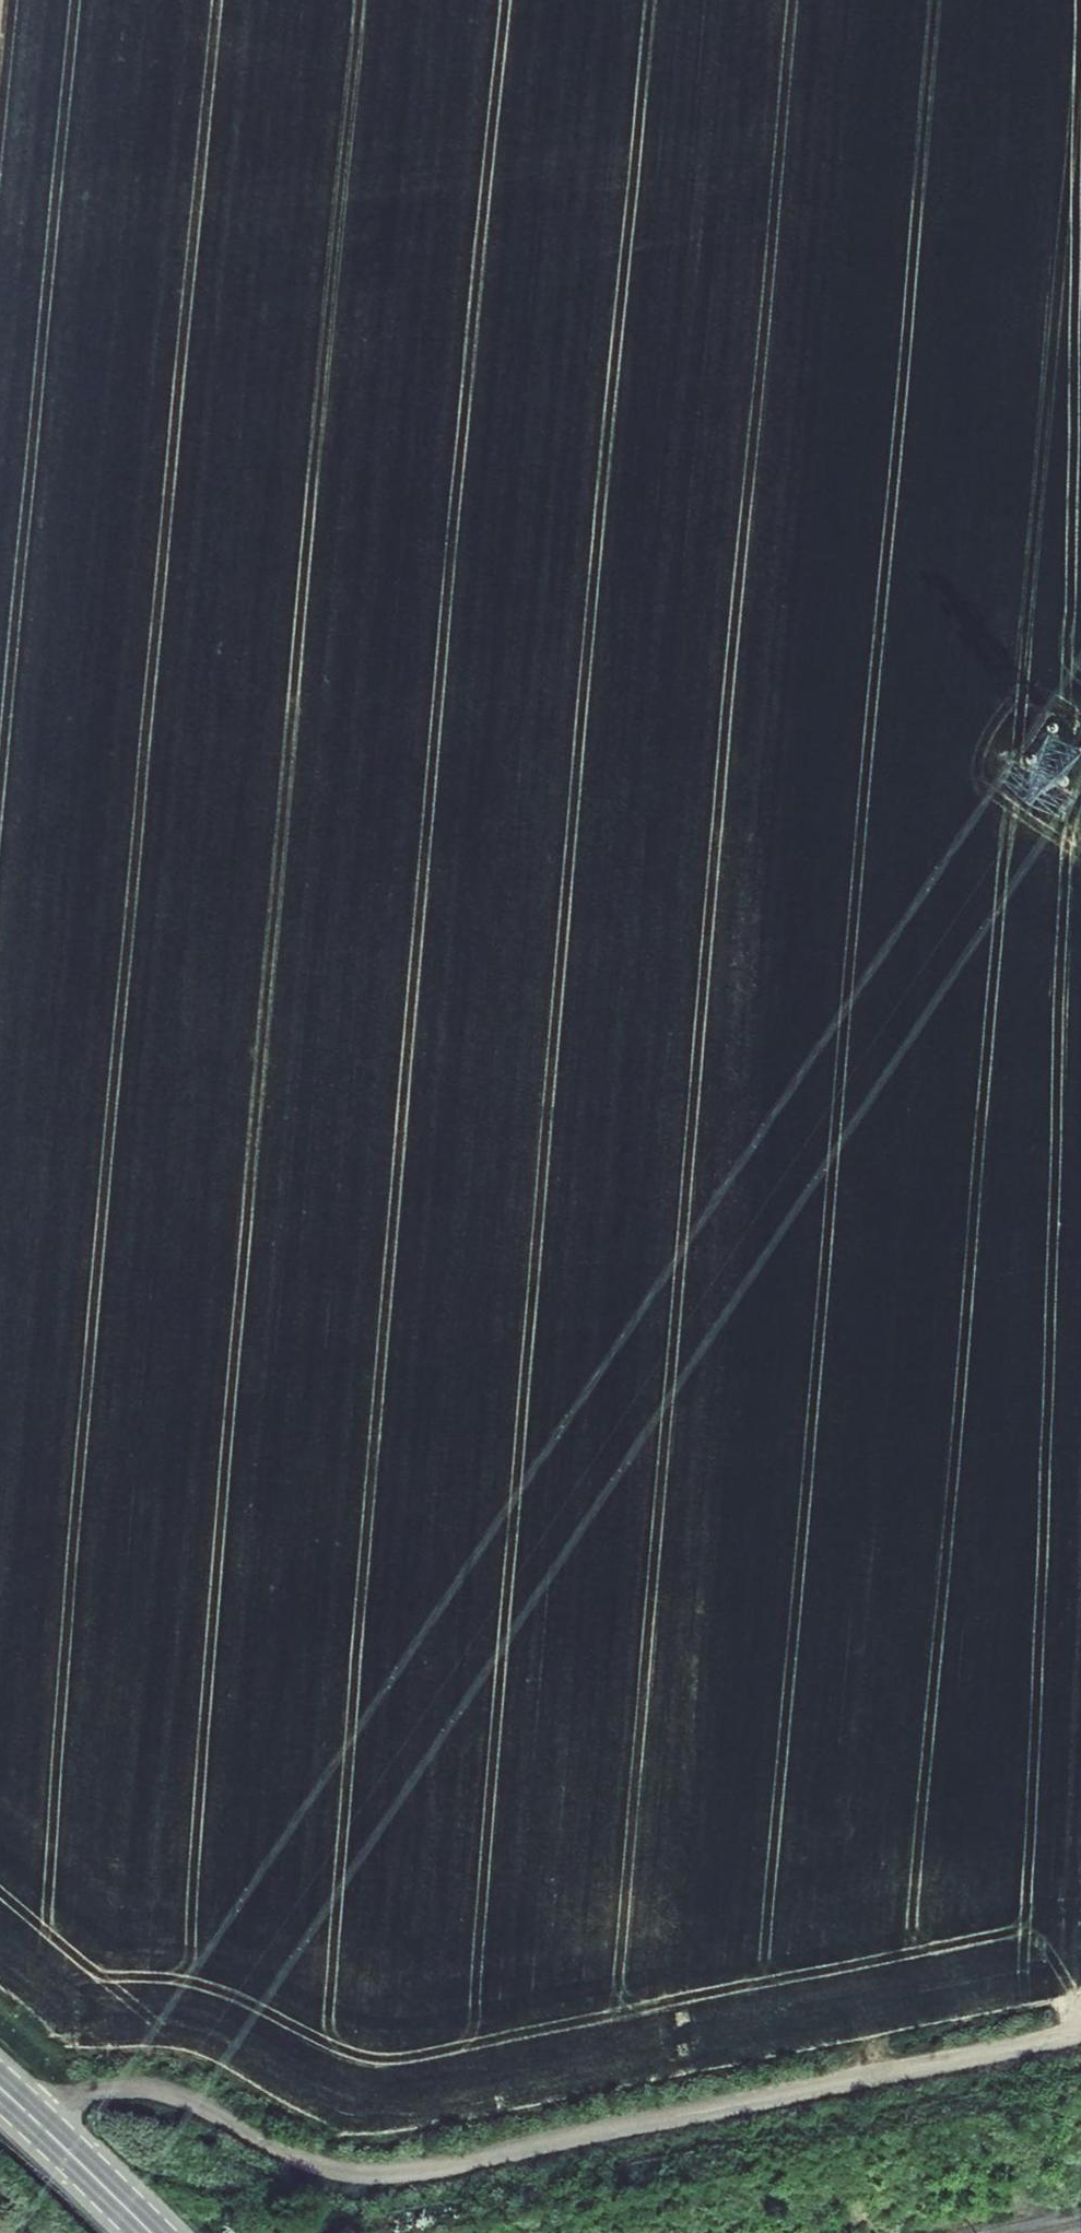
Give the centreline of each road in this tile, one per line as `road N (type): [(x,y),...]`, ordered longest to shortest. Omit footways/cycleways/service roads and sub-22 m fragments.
road 1 (track): [(1080,2036),(417,2169),(318,2162),(149,2091),(93,2096),(38,2122)]
road 2 (secondary): [(151,2232),(0,2087)]

